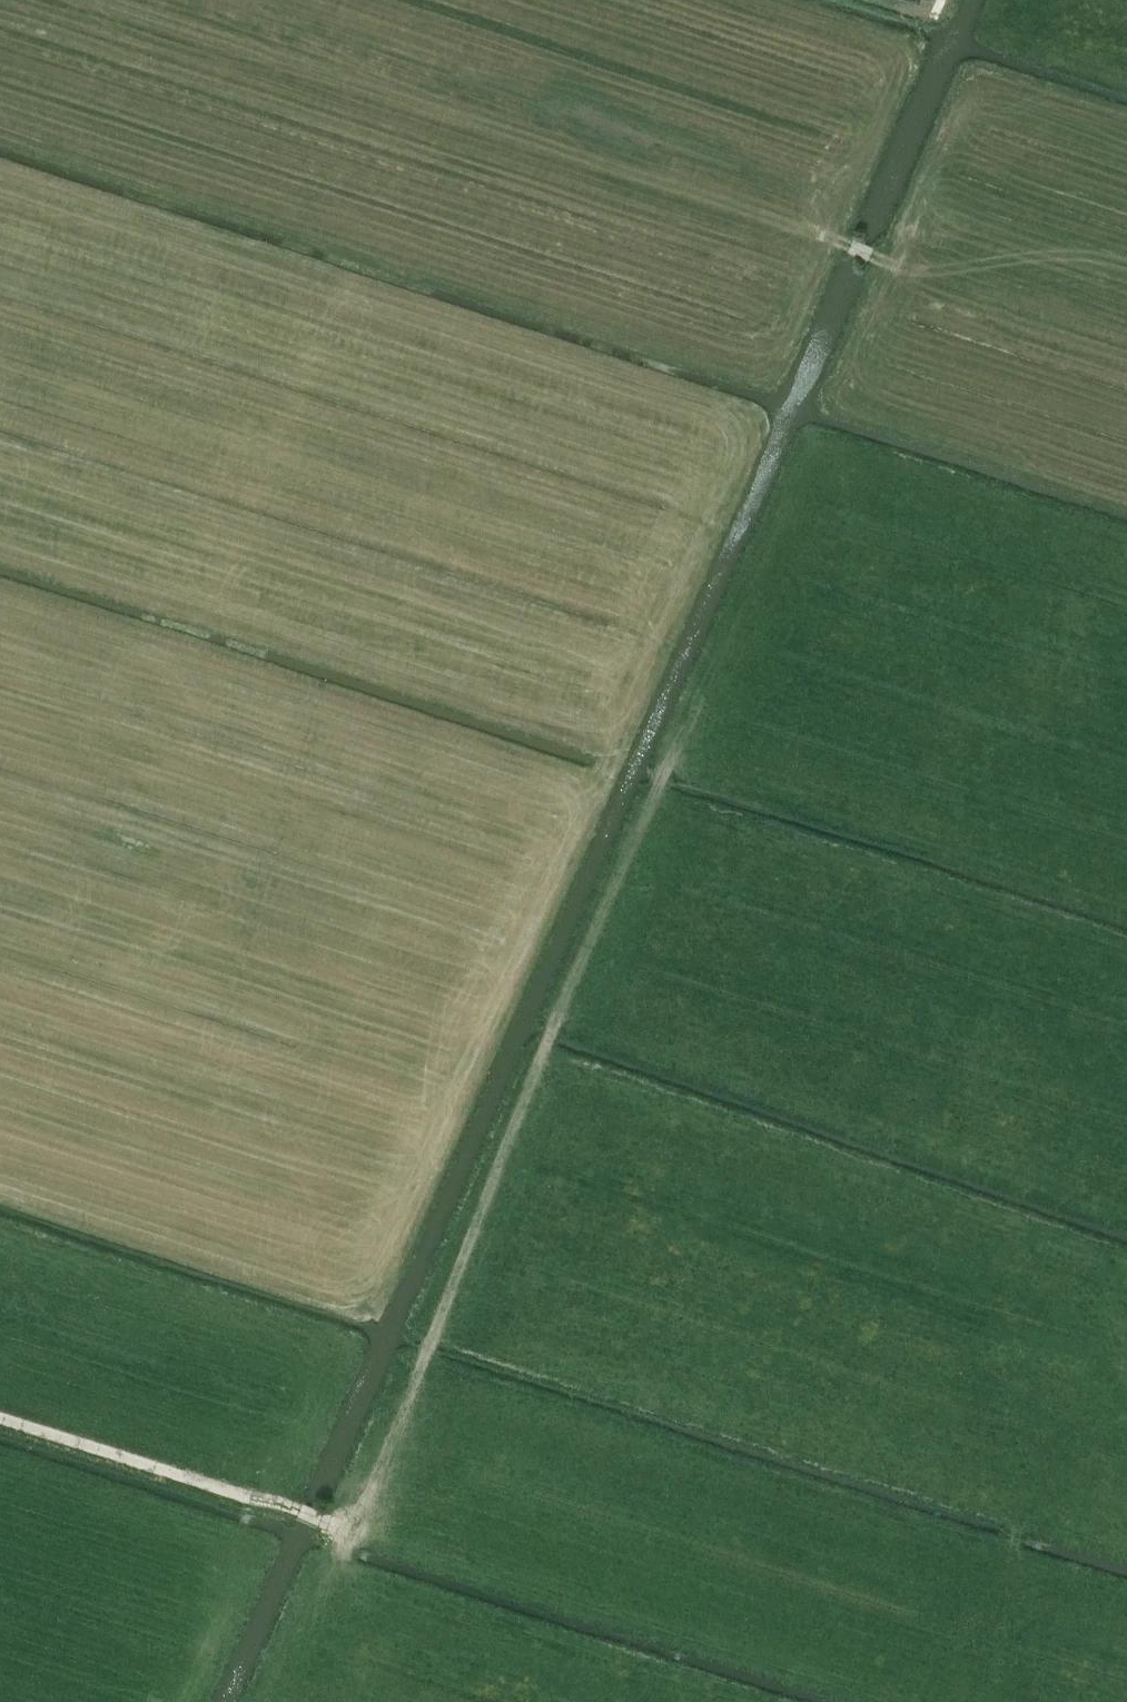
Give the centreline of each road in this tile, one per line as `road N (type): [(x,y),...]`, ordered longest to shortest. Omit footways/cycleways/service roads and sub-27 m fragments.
road 1 (track): [(667,755),(352,1531),(0,1416)]
road 2 (track): [(1126,270),(1049,245),(910,265),(827,240),(804,300)]

